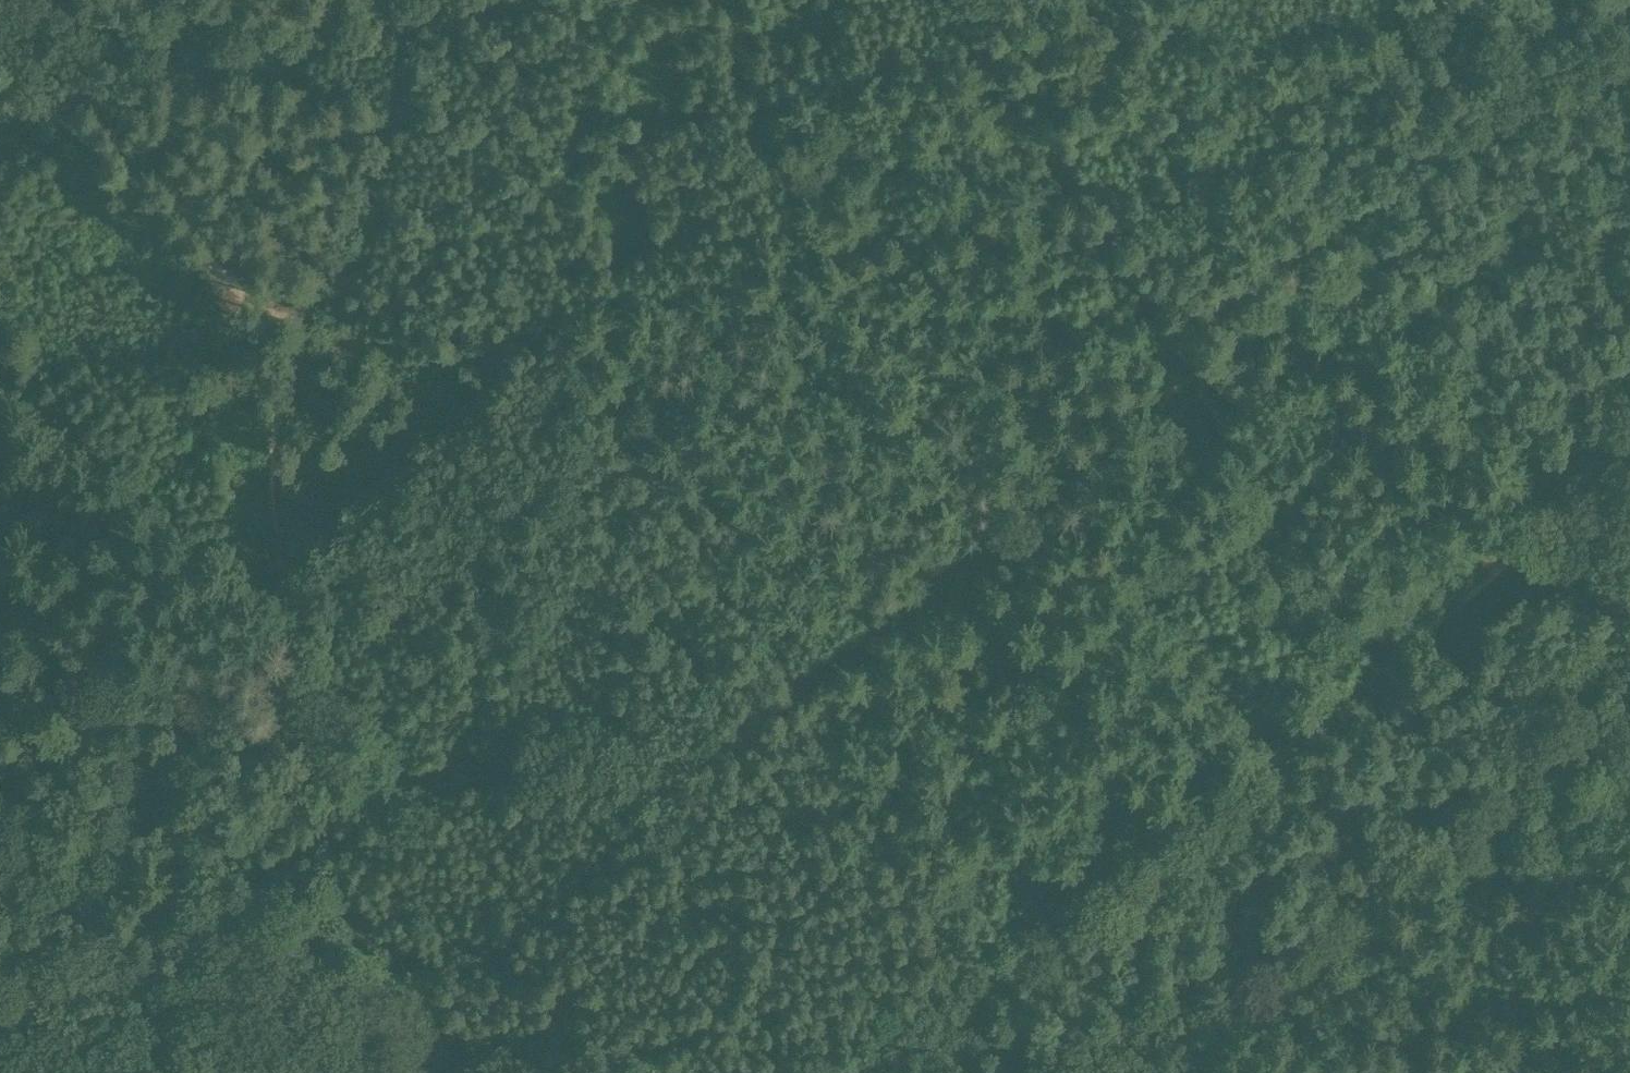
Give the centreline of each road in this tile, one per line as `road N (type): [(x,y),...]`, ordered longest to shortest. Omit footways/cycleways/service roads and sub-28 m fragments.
road 1 (track): [(1629,250),(1508,131),(1471,139),(1389,215),(1321,252),(1212,364),(1189,370),(1084,224),(970,41),(967,0)]
road 2 (track): [(878,1072),(995,1004),(1399,678),(1629,505)]
road 3 (track): [(1189,370),(1399,678)]
road 4 (track): [(1508,131),(1503,99),(1625,0)]

